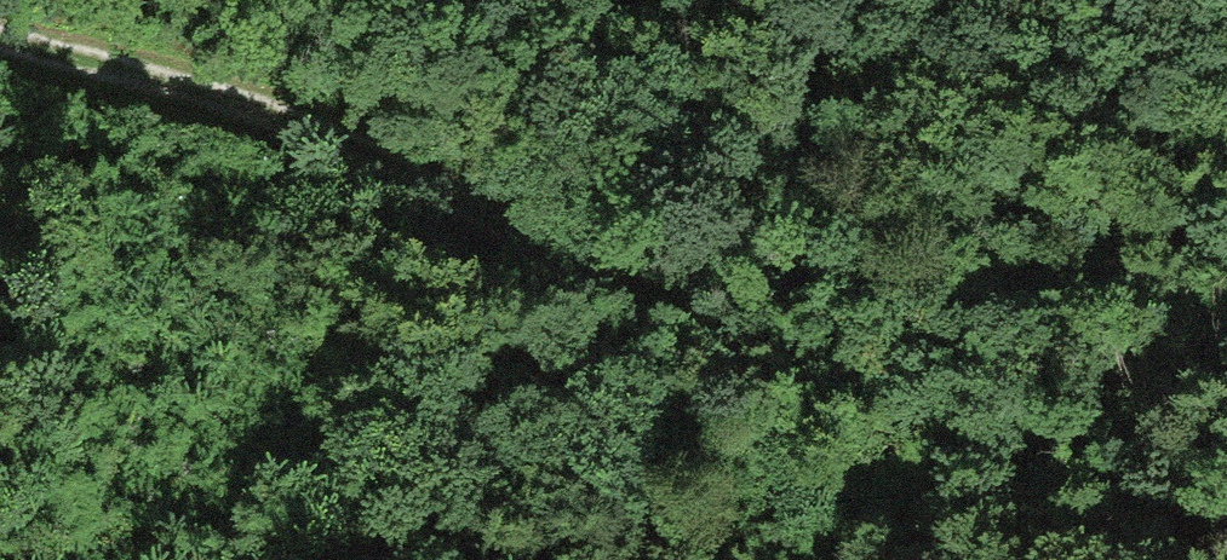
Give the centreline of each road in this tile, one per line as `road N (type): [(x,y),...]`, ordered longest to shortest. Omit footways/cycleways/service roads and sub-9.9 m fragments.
road 1 (track): [(0,23),(106,48),(410,172),(1151,559)]
road 2 (track): [(538,0),(1226,172)]

